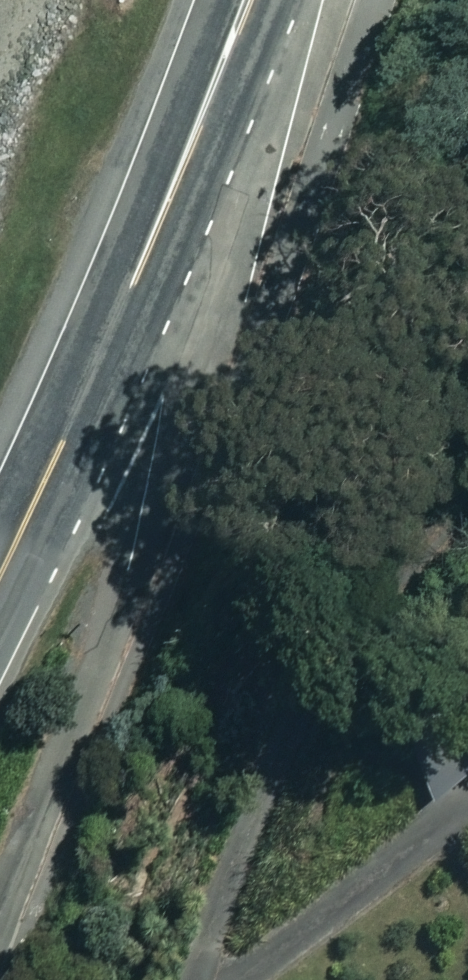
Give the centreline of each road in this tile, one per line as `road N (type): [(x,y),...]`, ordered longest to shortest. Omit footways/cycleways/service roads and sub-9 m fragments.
road 1 (residential): [(0,916),(161,538),(203,317),(203,229),(187,155)]
road 2 (trunk): [(0,571),(187,155)]
road 3 (trunk): [(187,155),(245,0)]

